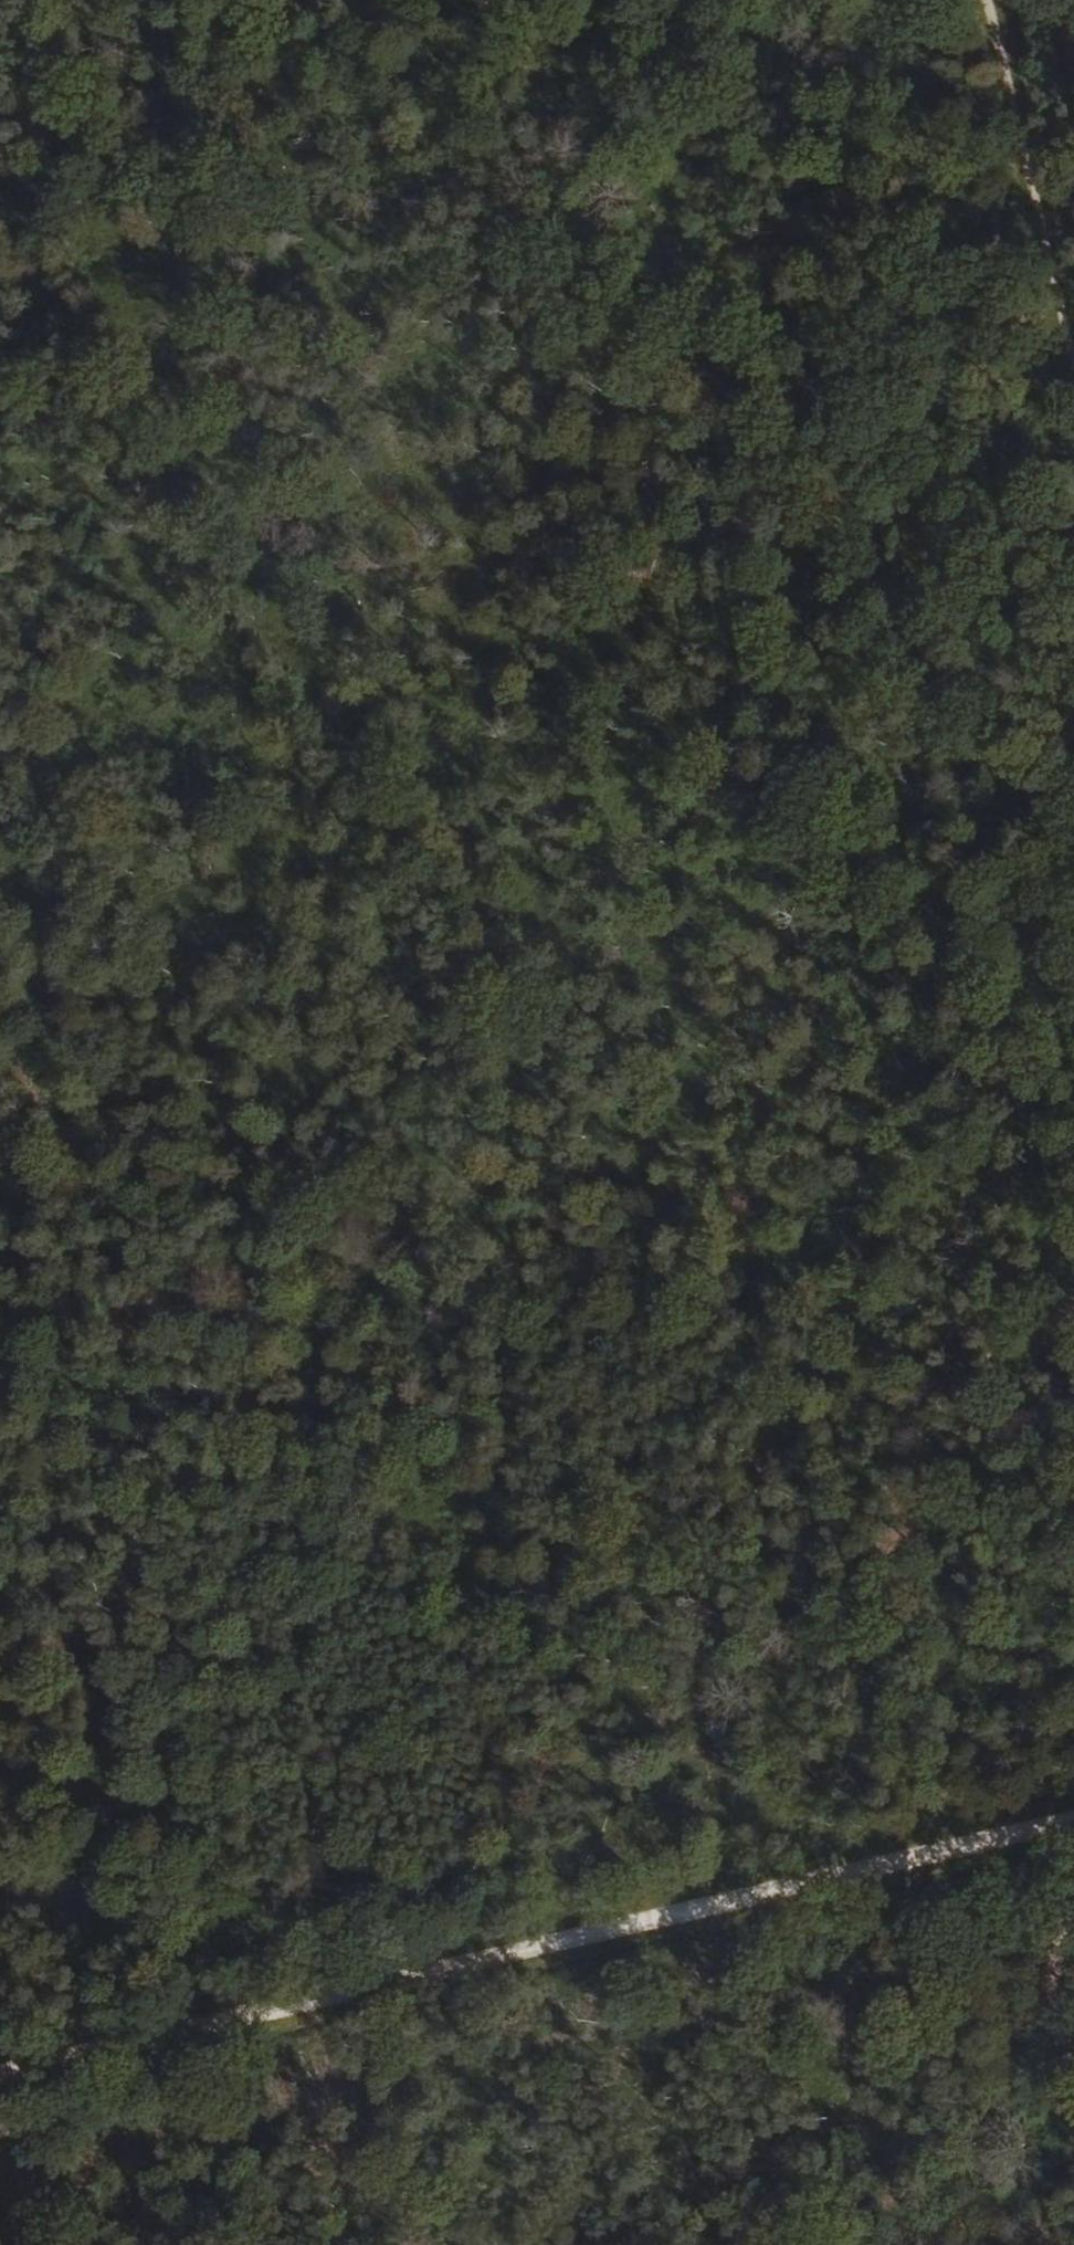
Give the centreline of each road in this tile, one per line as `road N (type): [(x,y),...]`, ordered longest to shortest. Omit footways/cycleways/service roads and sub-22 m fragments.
road 1 (track): [(0,2074),(1073,1821)]
road 2 (track): [(1073,308),(1004,0)]

